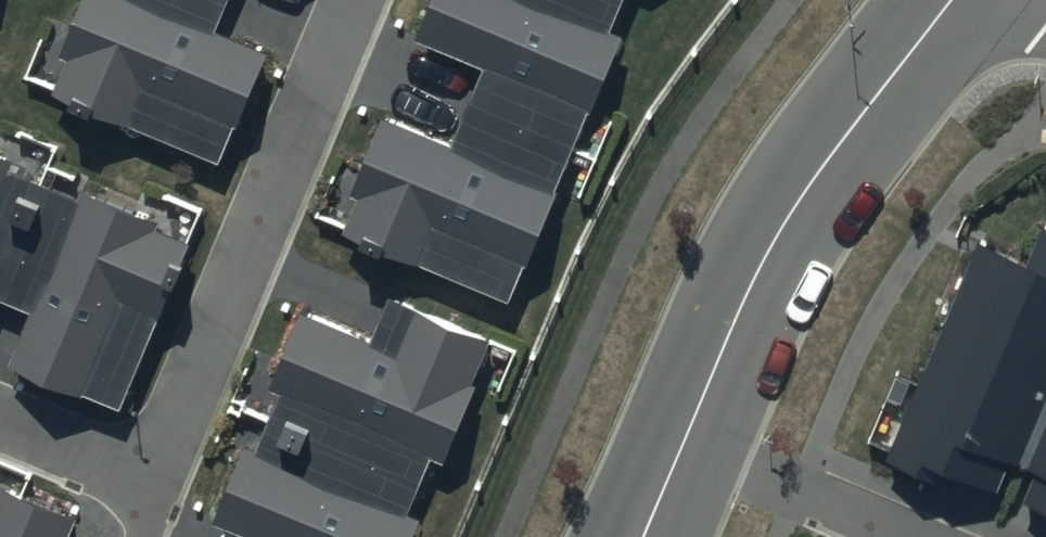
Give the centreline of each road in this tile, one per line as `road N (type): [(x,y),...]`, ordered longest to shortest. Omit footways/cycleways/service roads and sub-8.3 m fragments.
road 1 (residential): [(949,0),(819,169),(774,246),(682,455)]
road 2 (residential): [(682,455),(877,536)]

